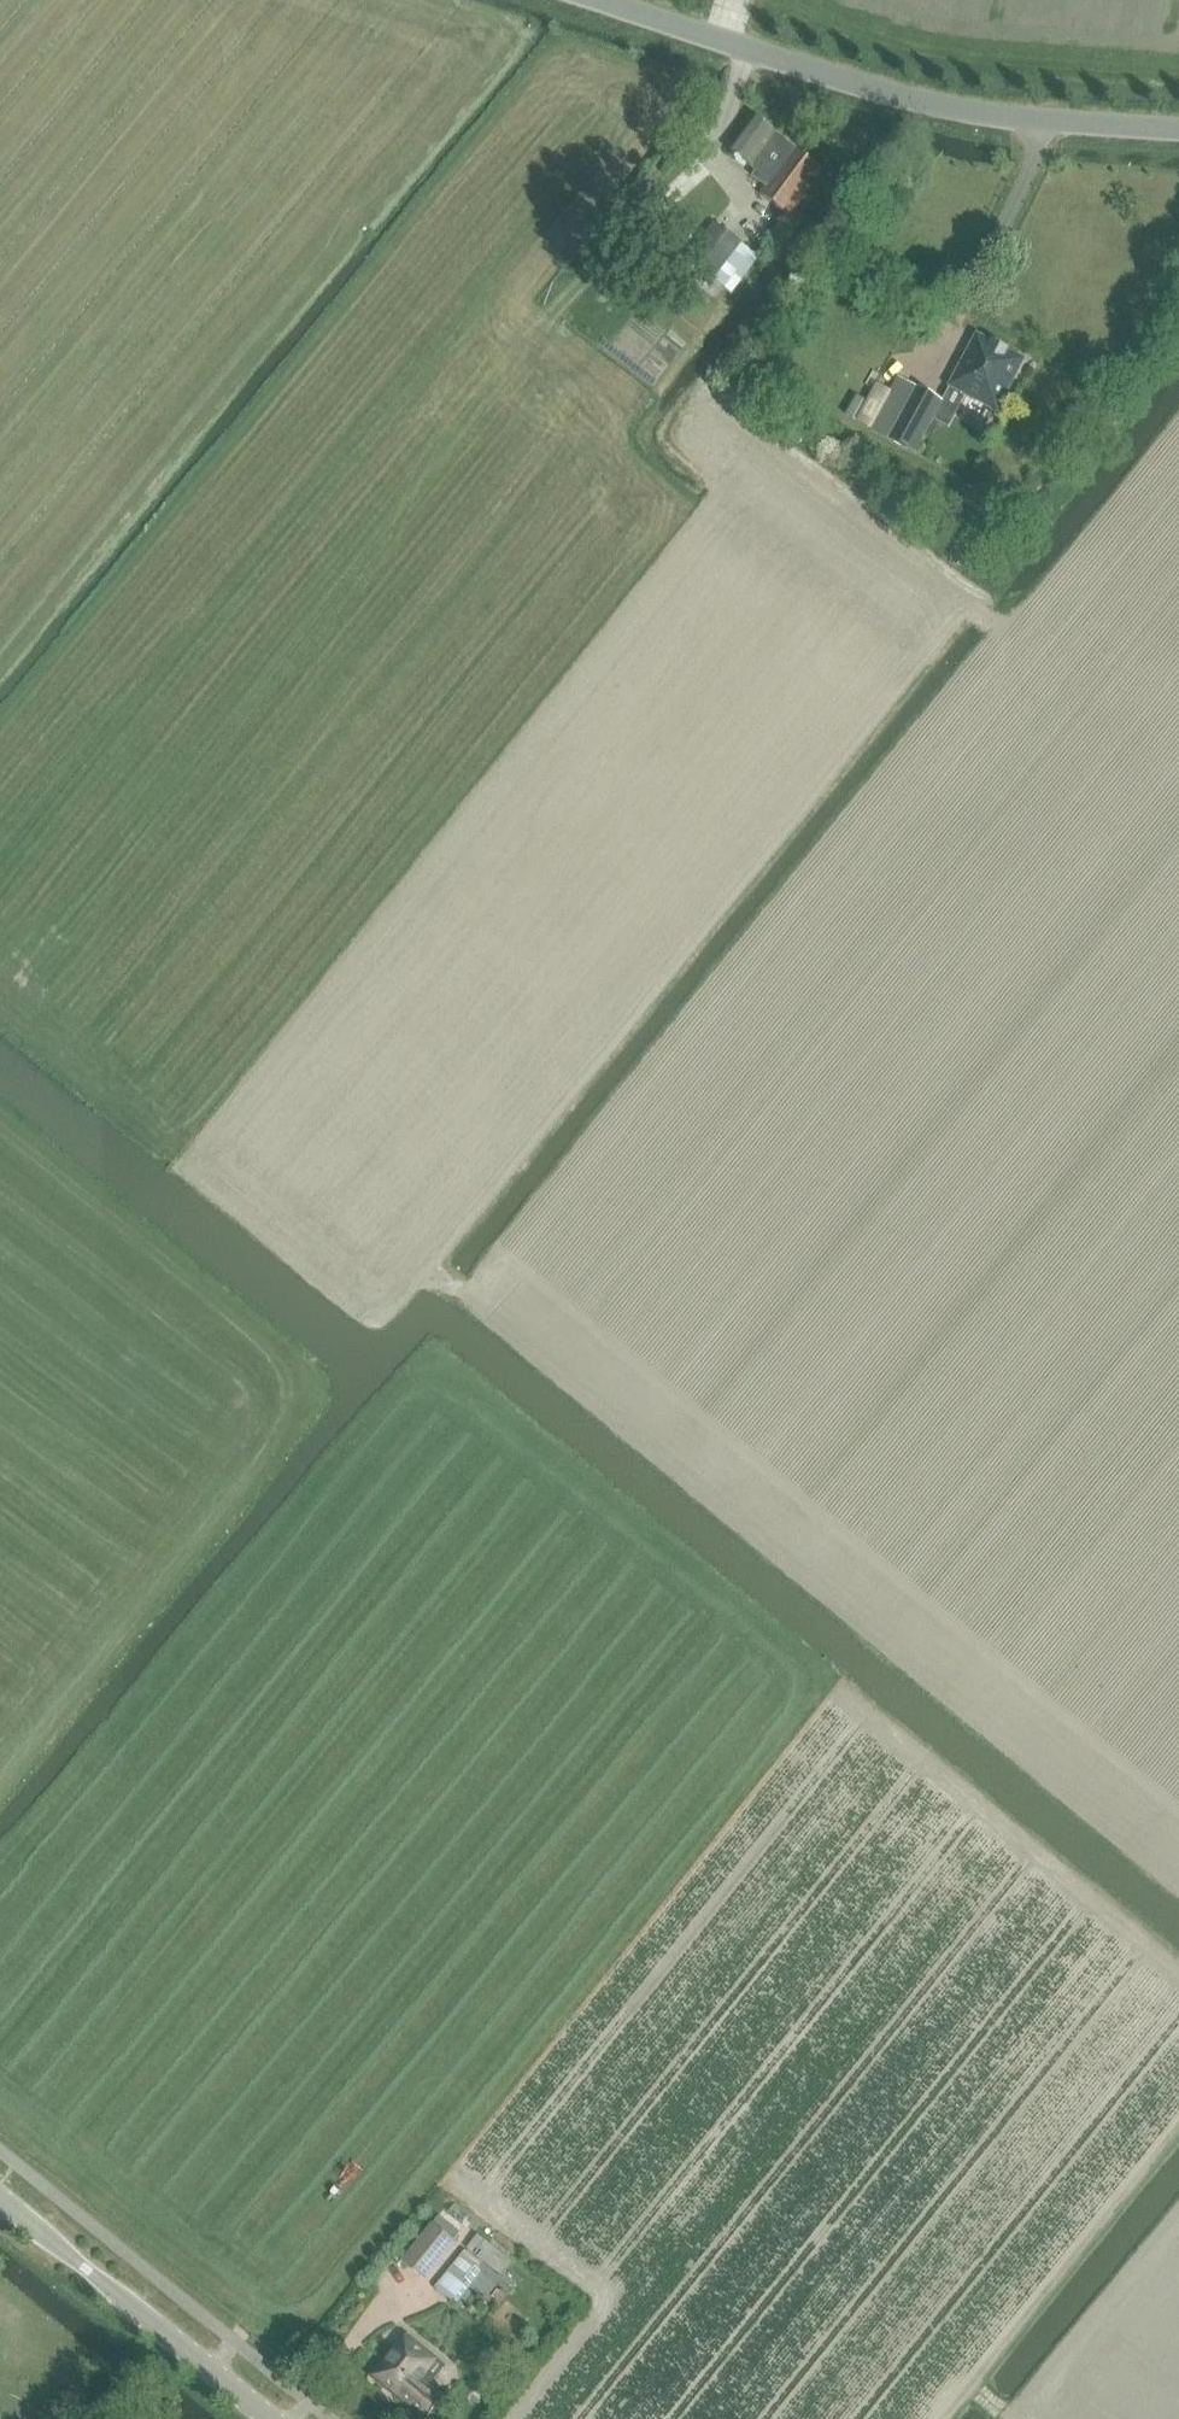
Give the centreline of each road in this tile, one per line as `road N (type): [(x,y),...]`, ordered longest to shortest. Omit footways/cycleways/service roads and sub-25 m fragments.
road 1 (tertiary): [(607,0),(984,120),(1178,133)]
road 2 (tertiary): [(273,2418),(0,2196)]

